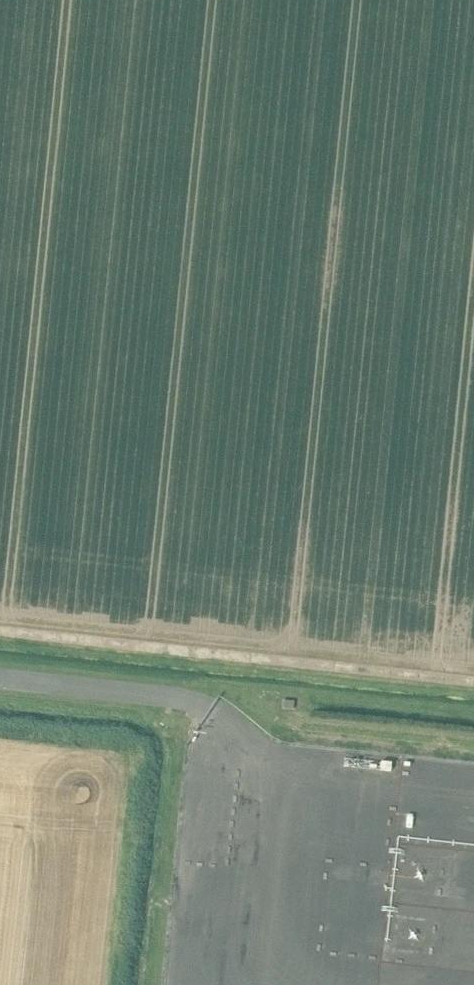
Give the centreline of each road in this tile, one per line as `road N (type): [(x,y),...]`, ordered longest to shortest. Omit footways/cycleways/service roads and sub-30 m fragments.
road 1 (track): [(0,632),(473,683)]

